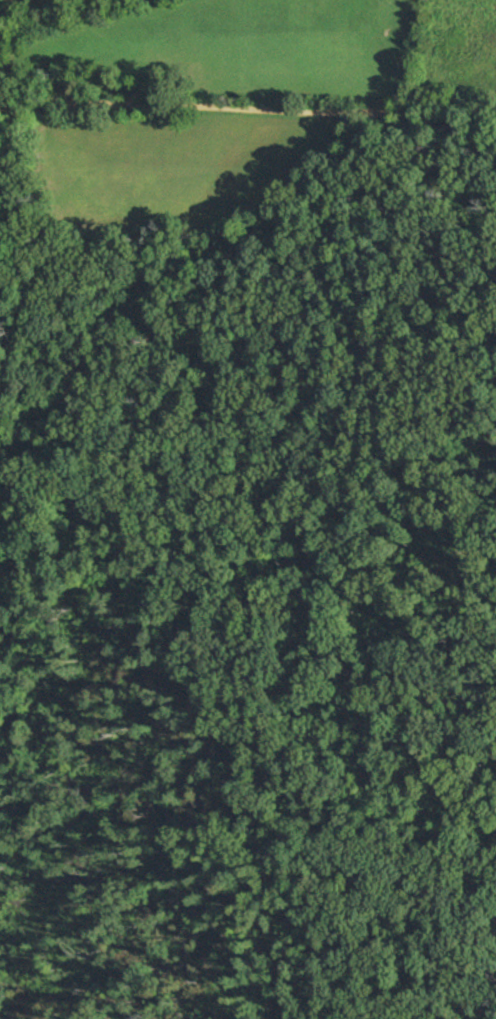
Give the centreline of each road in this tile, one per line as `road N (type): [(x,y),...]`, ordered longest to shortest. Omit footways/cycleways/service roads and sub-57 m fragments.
road 1 (residential): [(495,131),(271,107),(49,103),(0,111)]

